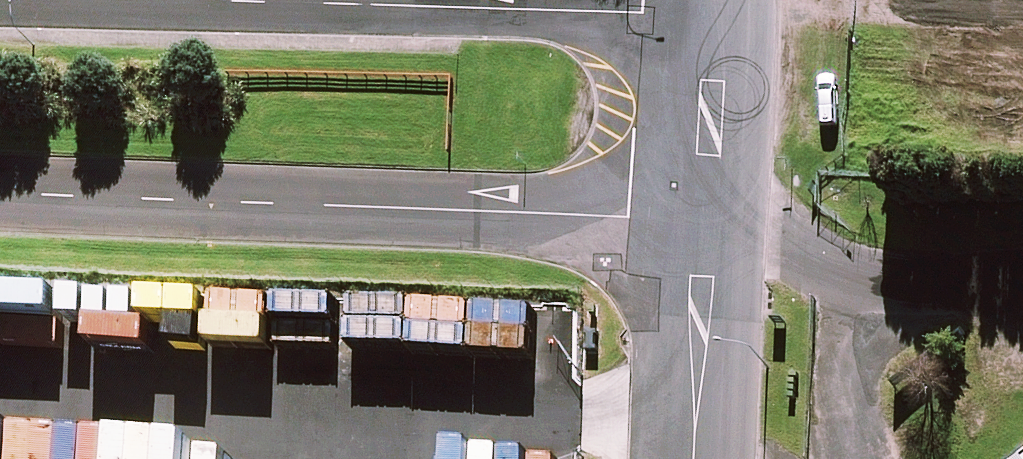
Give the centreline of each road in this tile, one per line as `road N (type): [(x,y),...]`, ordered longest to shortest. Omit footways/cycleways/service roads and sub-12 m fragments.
road 1 (residential): [(704,218),(0,191)]
road 2 (residential): [(716,15),(187,0)]
road 3 (unclassified): [(695,458),(704,218)]
road 4 (unclassified): [(704,218),(716,15)]

